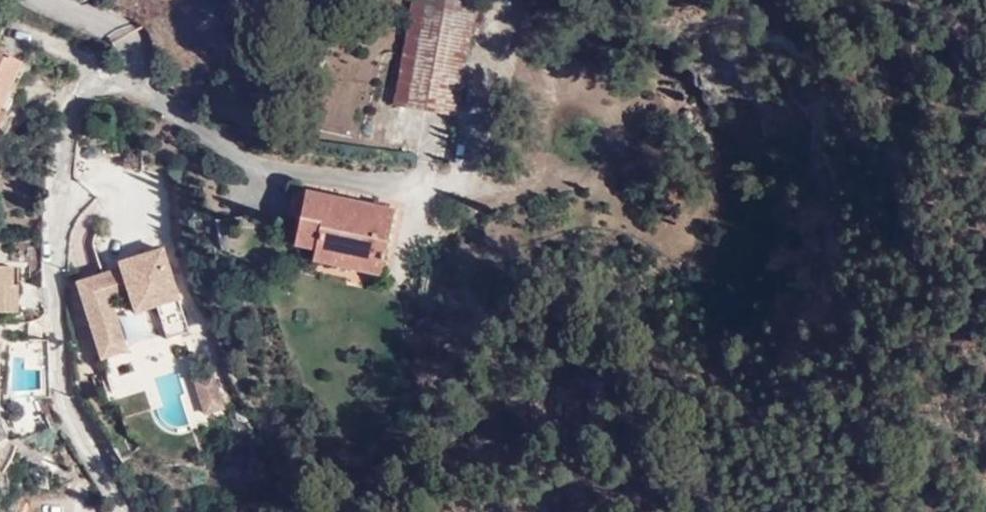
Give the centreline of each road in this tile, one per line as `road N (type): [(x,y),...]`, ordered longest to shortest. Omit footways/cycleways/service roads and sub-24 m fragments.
road 1 (residential): [(121,511),(61,411),(42,279),(53,156),(66,118),(84,99),(138,84)]
road 2 (unclassified): [(138,84),(255,164),(466,194)]
road 3 (residential): [(138,84),(152,69),(150,52),(128,31),(44,0)]

